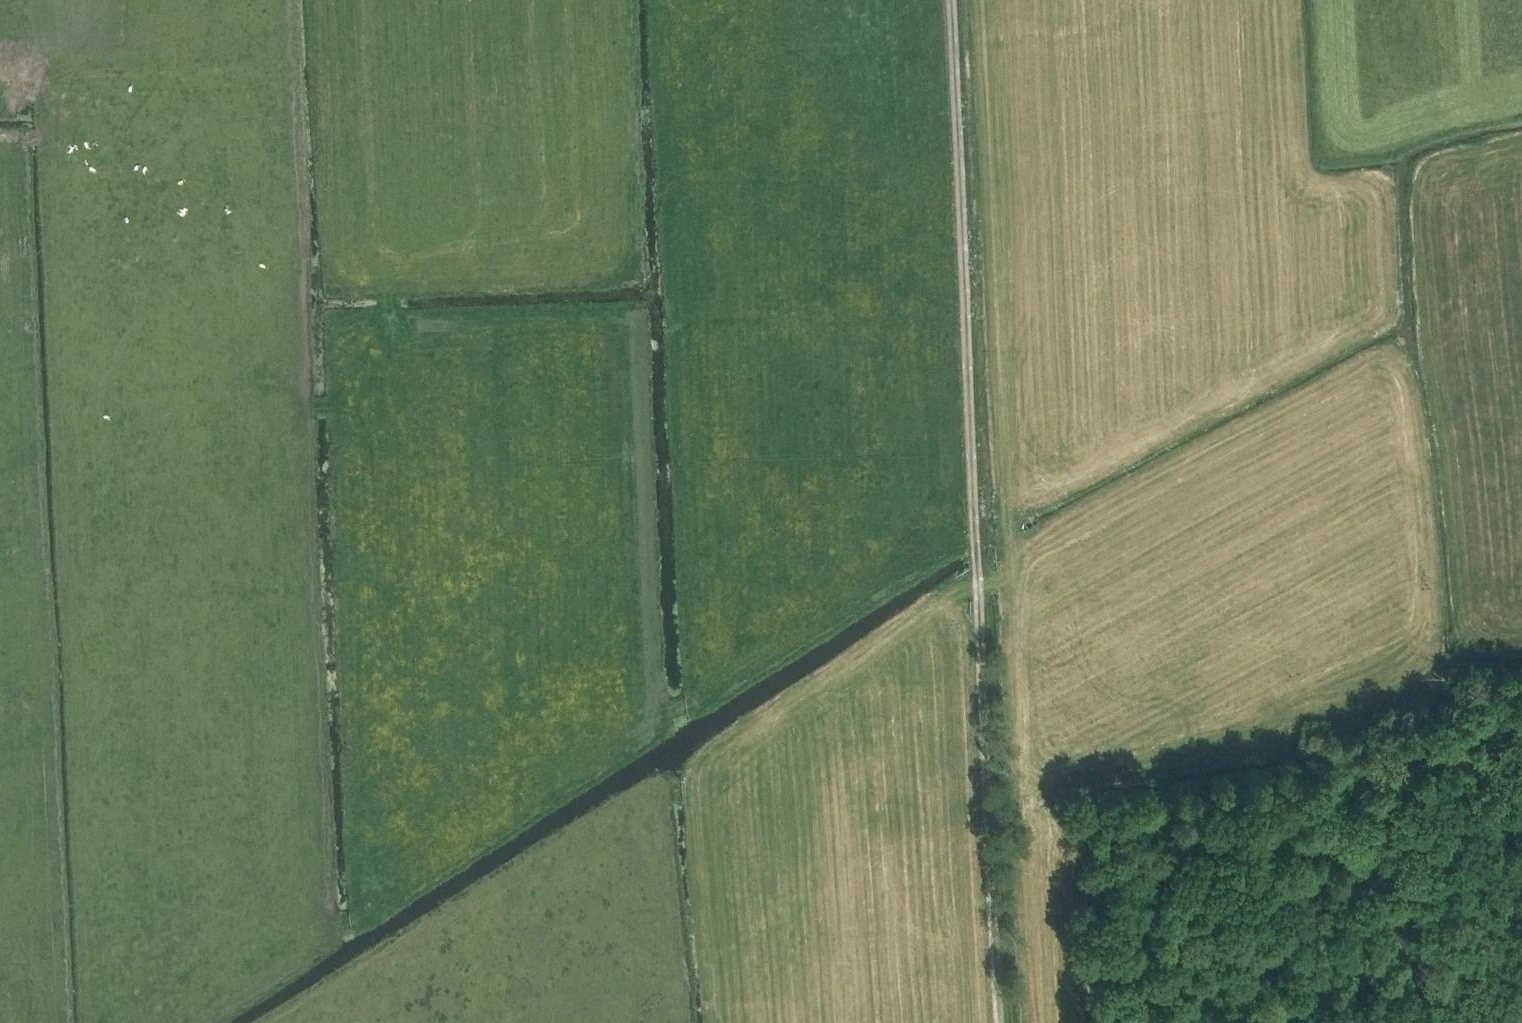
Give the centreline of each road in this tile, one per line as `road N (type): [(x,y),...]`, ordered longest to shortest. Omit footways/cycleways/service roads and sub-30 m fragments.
road 1 (track): [(955,0),(1002,1022)]
road 2 (track): [(1449,1022),(1351,863),(1330,845),(1281,838),(1202,843),(1172,857),(1149,893),(1150,1022)]
road 3 (track): [(1521,715),(1386,760),(1358,785),(1330,845)]

